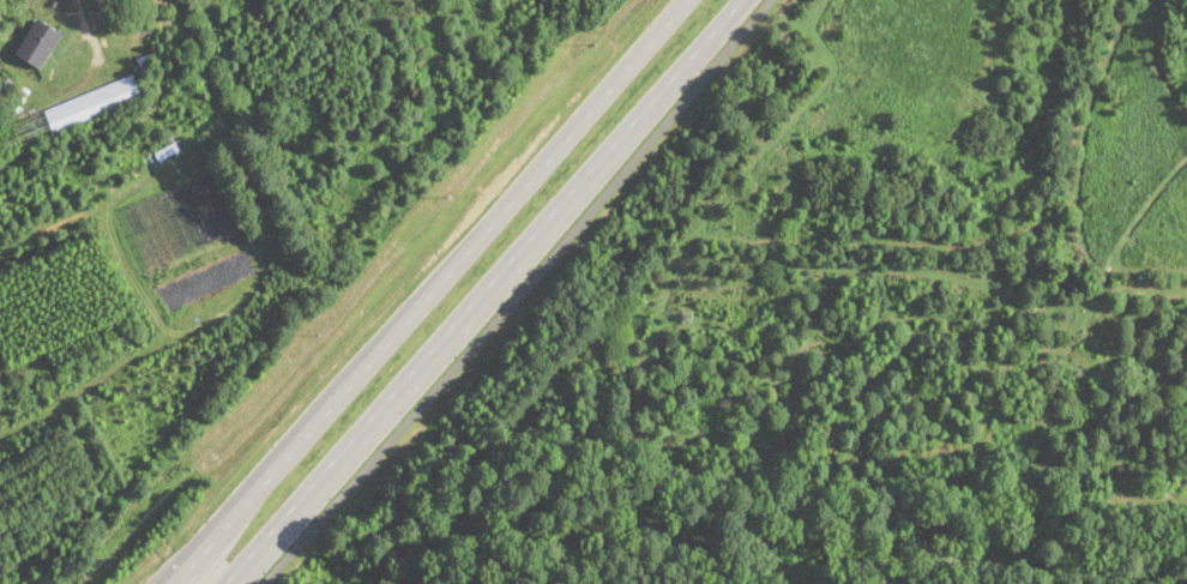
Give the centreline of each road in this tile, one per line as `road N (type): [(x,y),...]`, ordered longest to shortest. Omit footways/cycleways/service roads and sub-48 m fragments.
road 1 (primary): [(227,583),(739,7)]
road 2 (track): [(0,440),(68,396),(242,309),(264,279),(269,248),(176,0)]
road 3 (primary): [(487,231),(169,583)]
road 4 (primary): [(687,0),(487,231)]
road 5 (track): [(0,248),(183,164),(205,127),(213,83)]
road 6 (track): [(76,0),(98,50),(61,96),(41,91),(0,50)]

